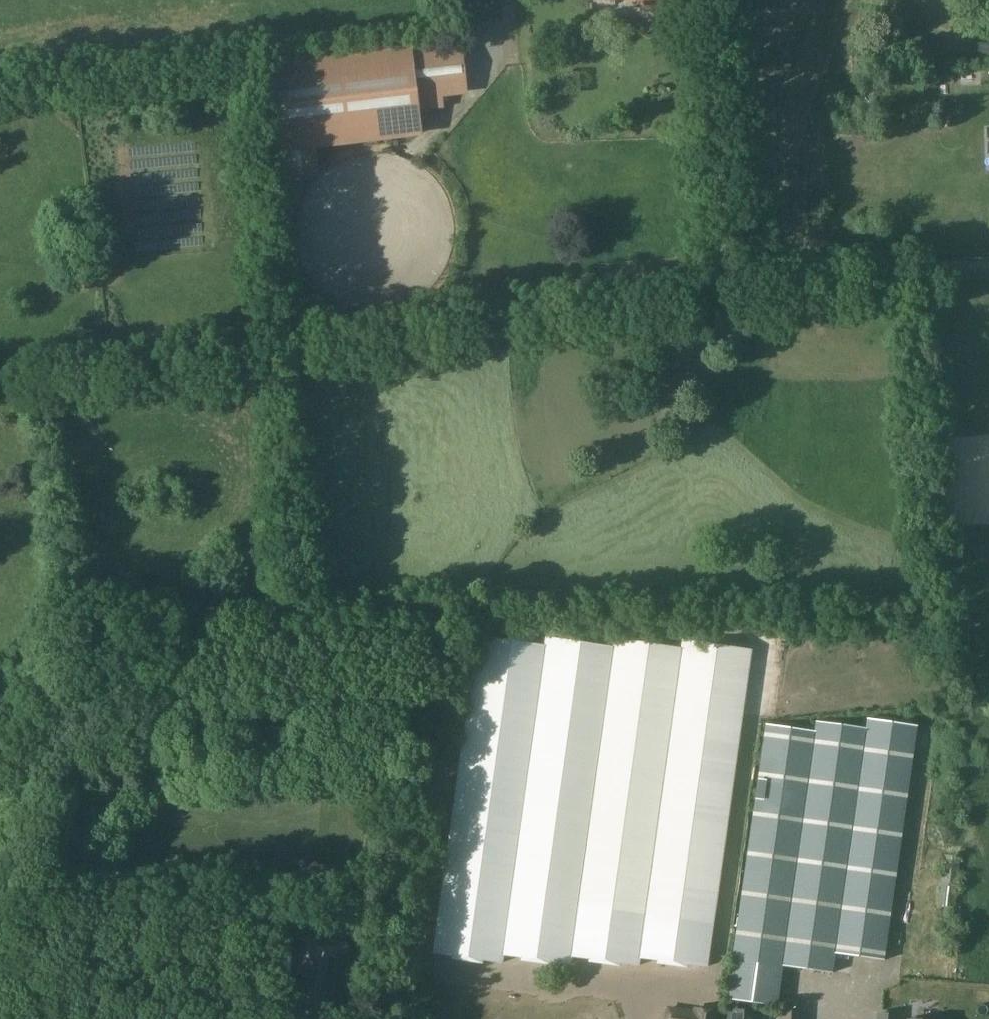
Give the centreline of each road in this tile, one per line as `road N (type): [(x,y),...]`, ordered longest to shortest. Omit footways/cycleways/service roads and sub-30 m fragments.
road 1 (residential): [(988,267),(831,269)]

